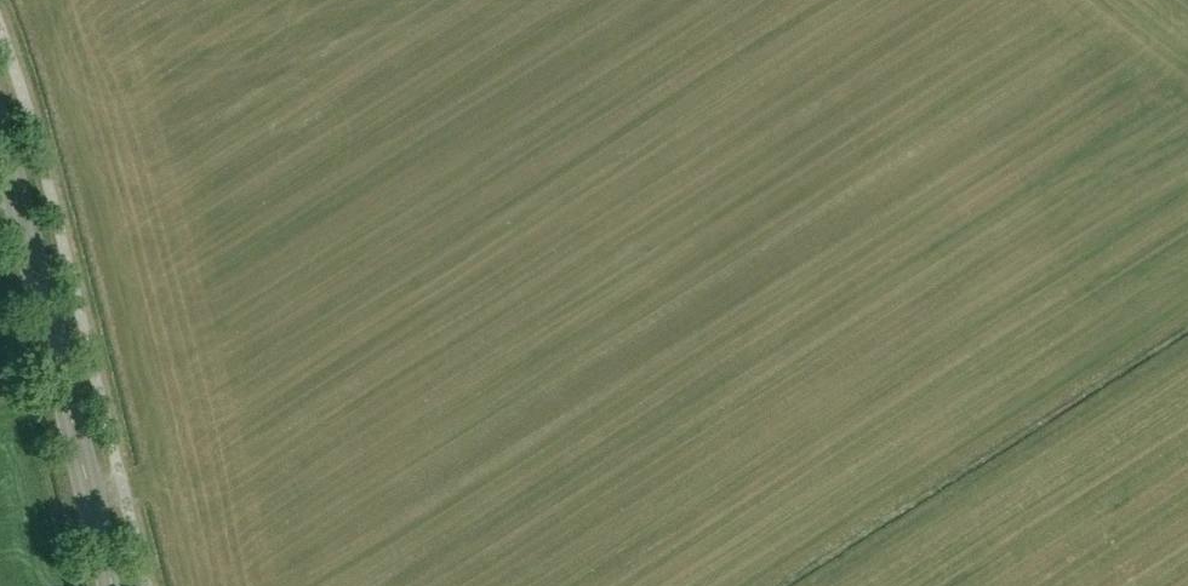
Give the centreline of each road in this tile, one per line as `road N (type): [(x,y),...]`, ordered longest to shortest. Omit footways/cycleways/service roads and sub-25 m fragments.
road 1 (tertiary): [(0,139),(112,585)]

